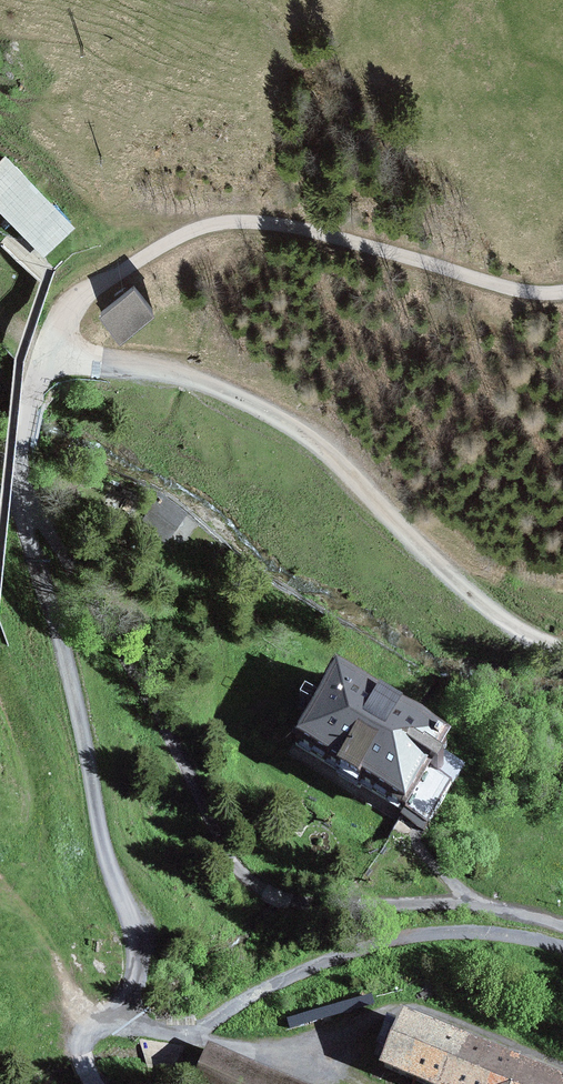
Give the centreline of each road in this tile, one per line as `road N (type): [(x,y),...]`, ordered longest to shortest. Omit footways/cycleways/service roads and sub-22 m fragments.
road 1 (track): [(562,649),(532,642),(458,594),(258,405),(162,369),(71,351),(39,360)]
road 2 (track): [(562,294),(528,296),(240,223),(159,247),(70,311),(39,360)]
road 3 (track): [(0,880),(86,1035)]

